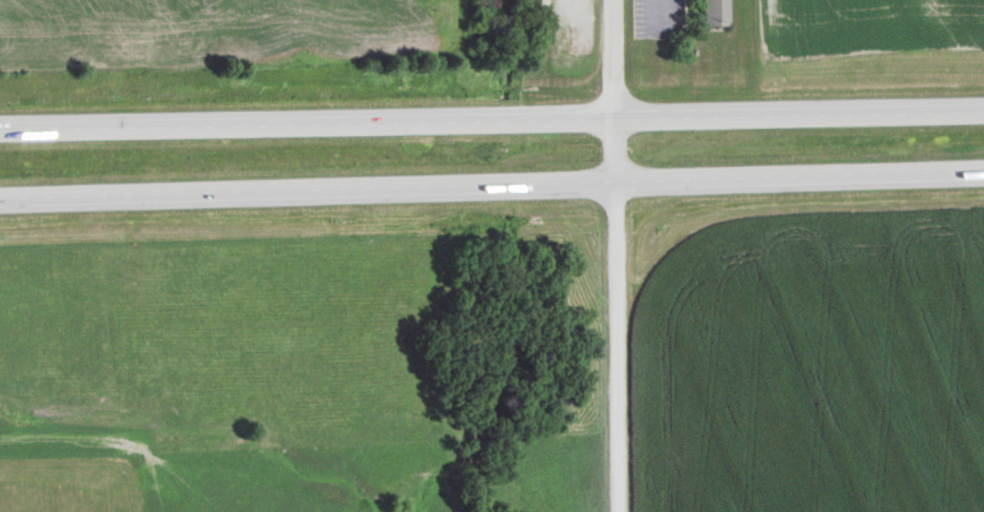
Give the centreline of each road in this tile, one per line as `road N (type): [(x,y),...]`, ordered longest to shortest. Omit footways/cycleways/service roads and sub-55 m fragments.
road 1 (trunk): [(0,202),(983,175)]
road 2 (trunk): [(983,109),(0,128)]
road 3 (residential): [(620,511),(610,0)]

